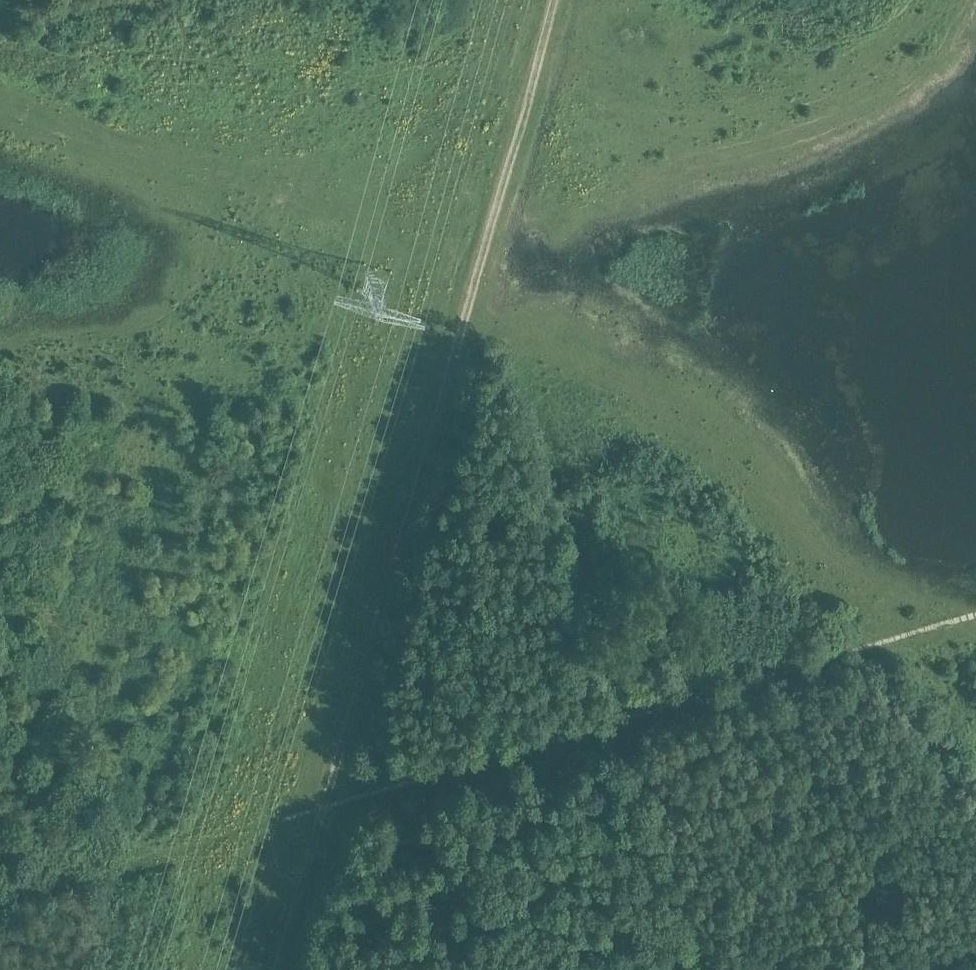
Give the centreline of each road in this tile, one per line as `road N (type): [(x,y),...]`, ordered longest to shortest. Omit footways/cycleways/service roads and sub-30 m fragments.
road 1 (track): [(557,0),(278,969)]
road 2 (track): [(0,906),(323,815)]

